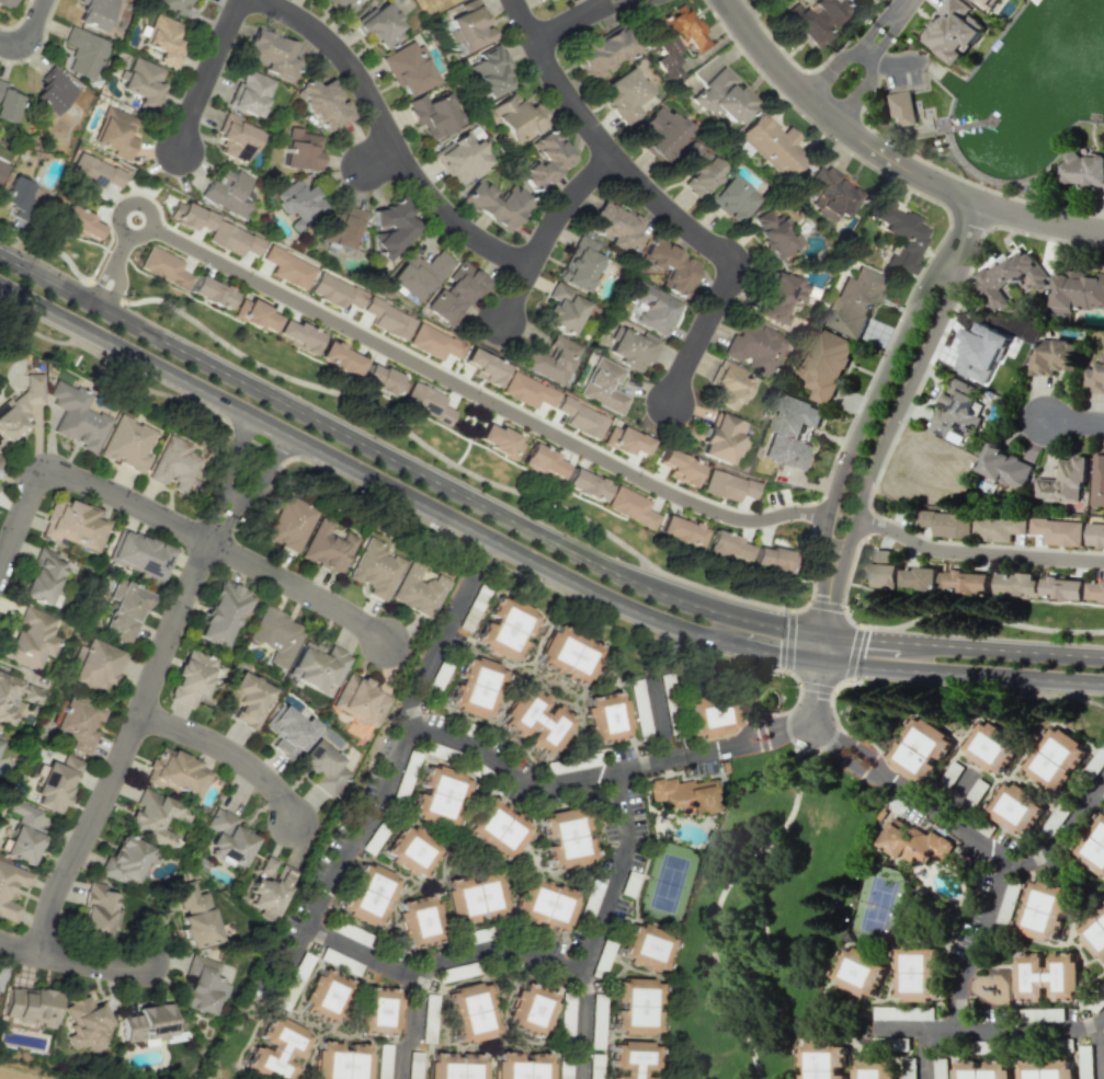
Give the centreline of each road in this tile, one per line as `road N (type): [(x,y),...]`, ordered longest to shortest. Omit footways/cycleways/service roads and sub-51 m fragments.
road 1 (secondary): [(1103,656),(829,636),(649,588),(0,255)]
road 2 (secondary): [(0,284),(489,540),(684,629),(826,662),(1103,682)]
road 3 (residential): [(827,509),(741,520),(701,508),(147,225)]
road 4 (residential): [(272,426),(197,575),(122,771),(64,884),(46,954)]
road 5 (residential): [(660,411),(725,277),(722,256),(612,153),(571,103),(516,0)]
road 6 (residential): [(1103,231),(1022,216),(899,164),(796,85),(727,0)]
road 7 (residential): [(979,202),(926,277),(841,470),(823,521),(833,588)]
road 8 (residential): [(833,588),(865,485),(955,289),(979,202)]
road 9 (residential): [(527,262),(440,206),(346,59),(310,26),(261,0)]
road 10 (residential): [(215,542),(123,494),(43,471),(0,574)]
road 11 (residential): [(855,513),(923,547),(1103,563)]
road 12 (residential): [(215,542),(339,605),(389,642)]
road 13 (residential): [(499,318),(547,228),(612,153)]
road 14 (residential): [(144,714),(237,755),(278,789),(298,822)]
road 15 (residential): [(177,159),(236,0)]
road 16 (residential): [(0,939),(114,967),(150,962)]
road 17 (residential): [(908,0),(826,113)]

